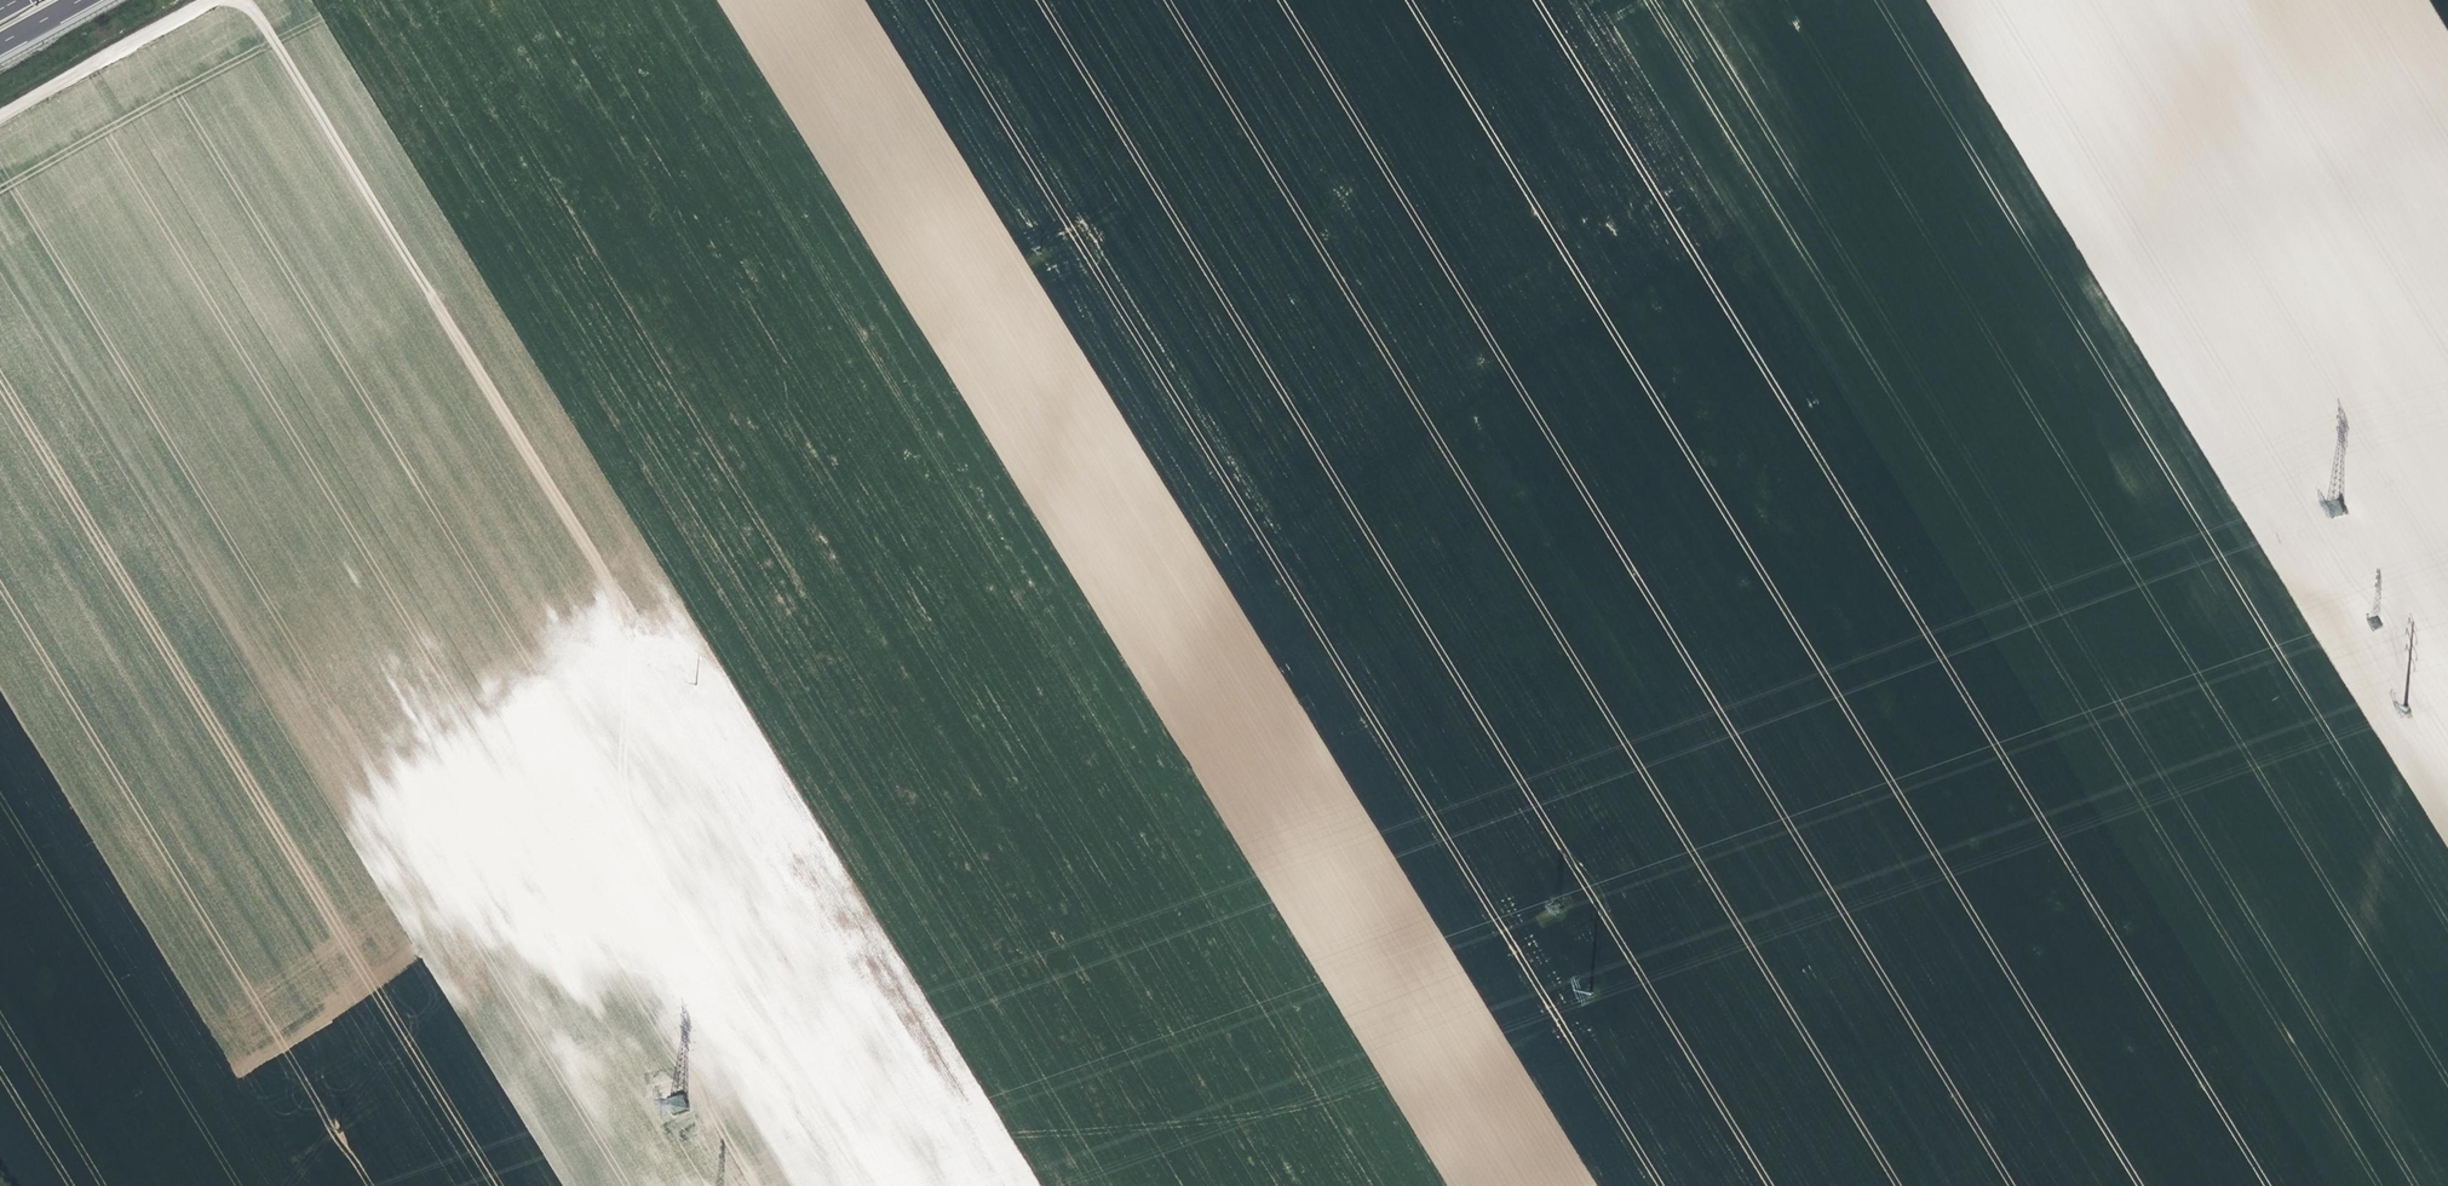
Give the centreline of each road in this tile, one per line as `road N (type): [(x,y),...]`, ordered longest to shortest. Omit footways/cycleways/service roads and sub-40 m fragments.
road 1 (track): [(0,119),(210,0)]

